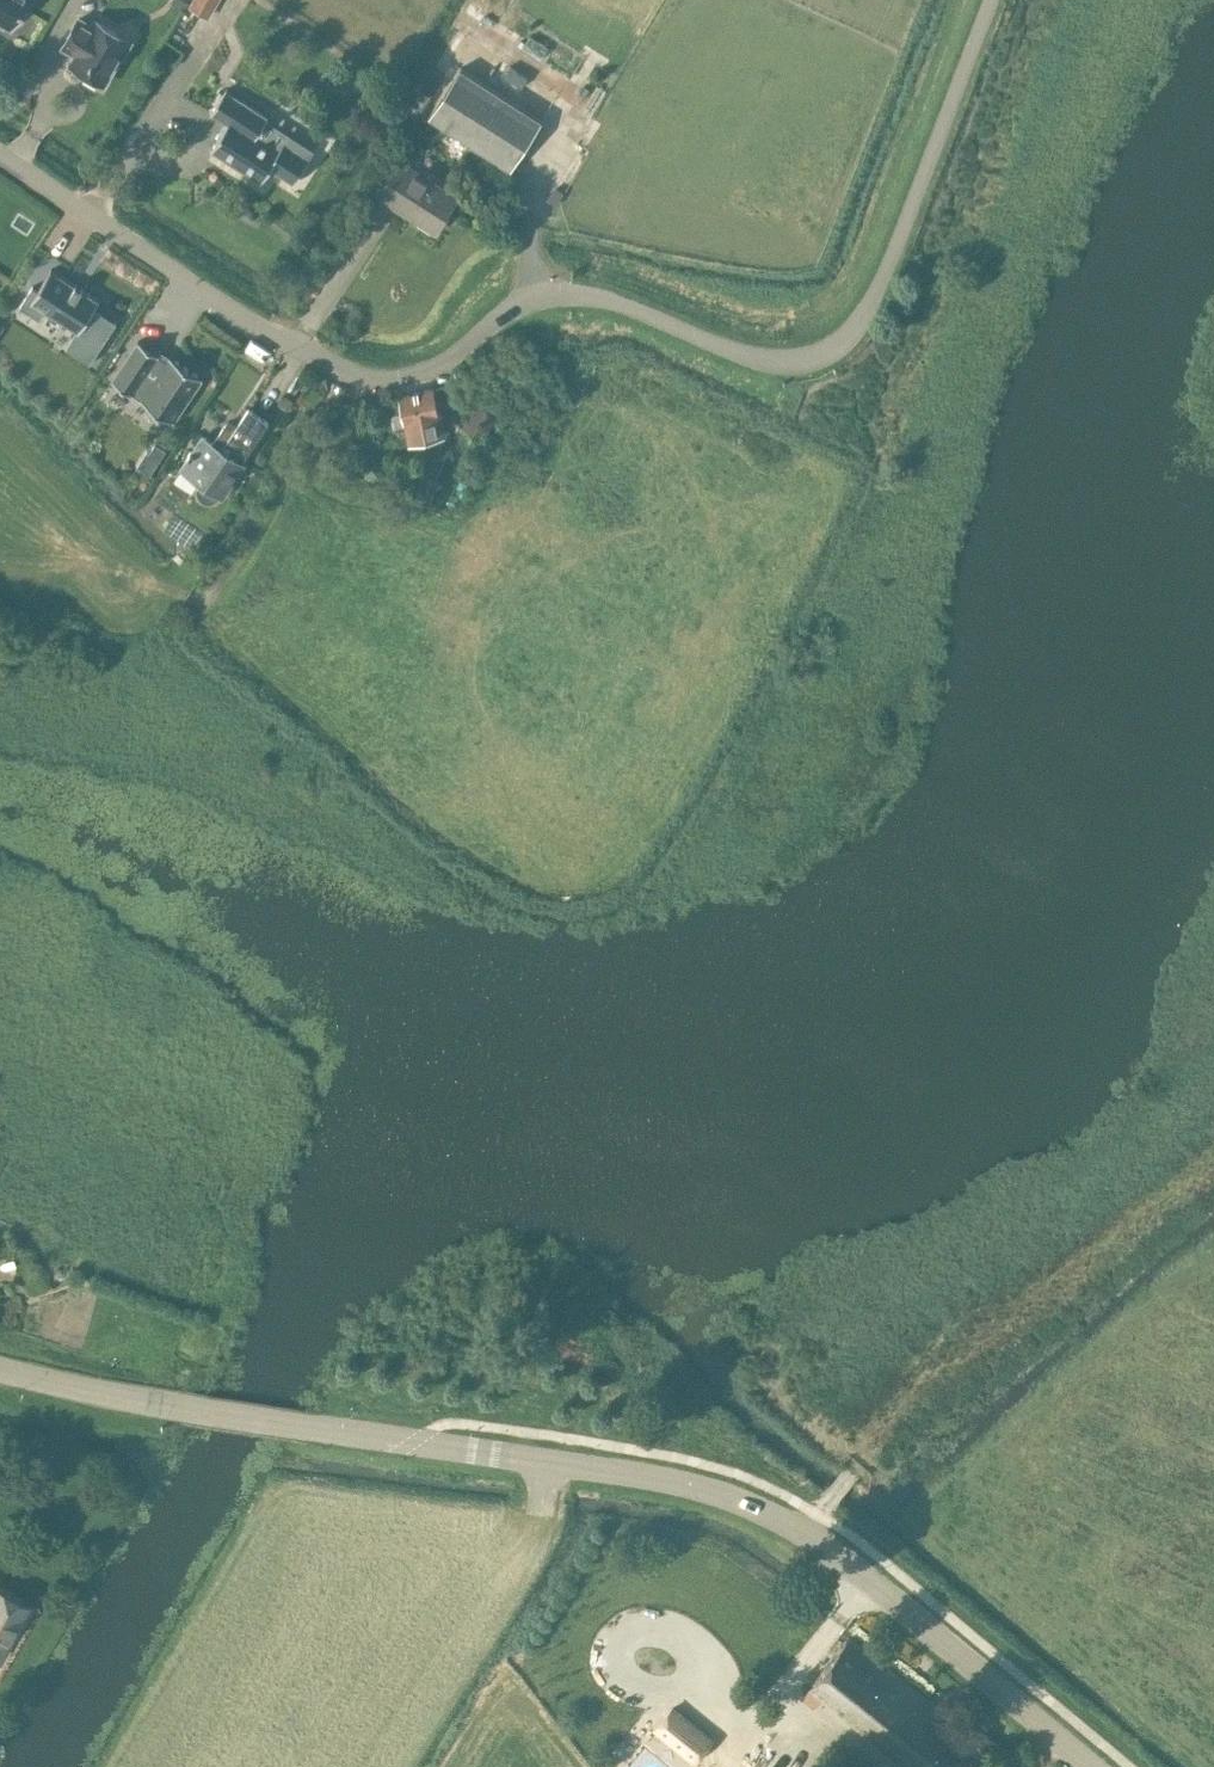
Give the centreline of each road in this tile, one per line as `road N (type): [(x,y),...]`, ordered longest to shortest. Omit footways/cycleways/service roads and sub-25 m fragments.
road 1 (unclassified): [(0,157),(248,320),(367,375),(427,372),(530,296),(565,294),(599,296),(750,356),(789,360),(832,348),(861,320),(991,0)]
road 2 (secondary): [(1090,1766),(867,1582),(748,1508),(629,1476),(165,1403),(0,1368)]

